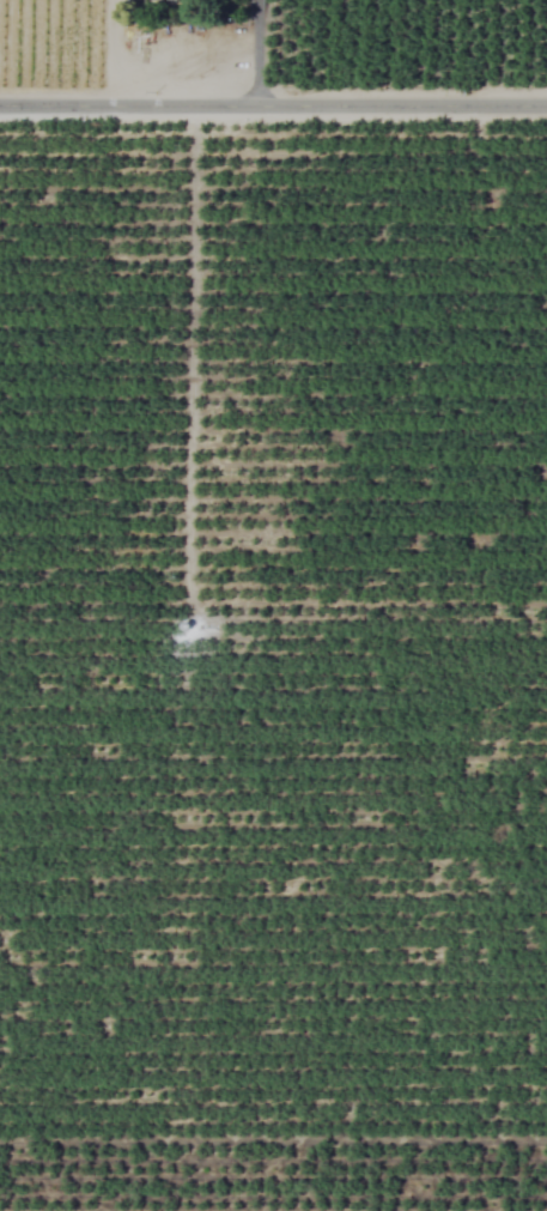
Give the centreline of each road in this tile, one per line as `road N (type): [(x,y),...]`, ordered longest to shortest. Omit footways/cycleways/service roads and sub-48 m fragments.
road 1 (secondary): [(546,103),(0,103)]

